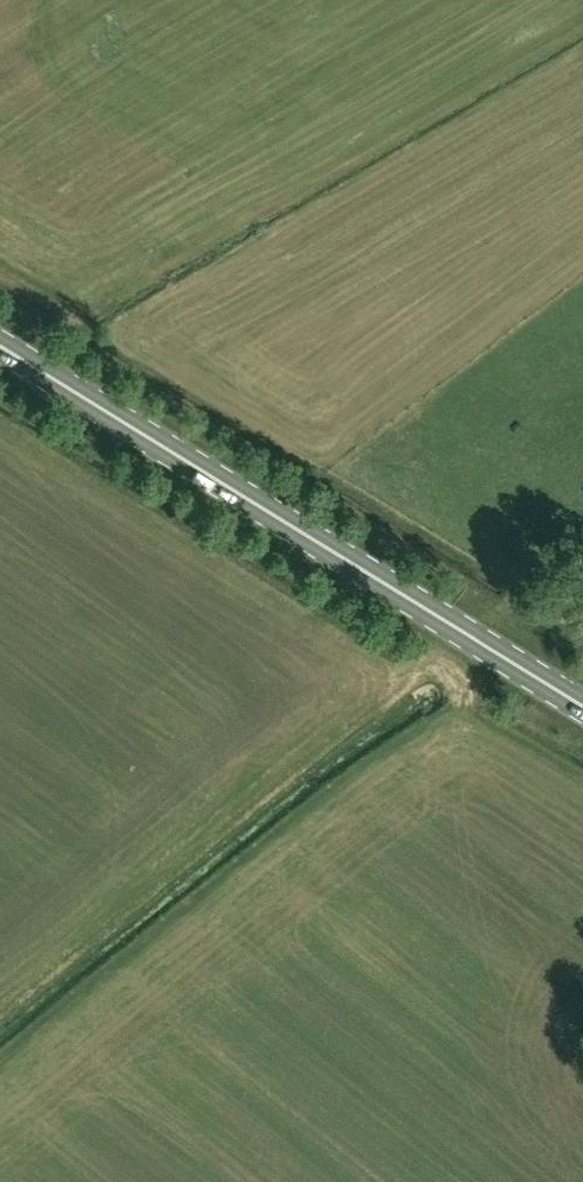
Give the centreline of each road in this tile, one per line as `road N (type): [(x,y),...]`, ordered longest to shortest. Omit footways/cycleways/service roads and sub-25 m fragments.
road 1 (primary): [(582,706),(0,346)]

